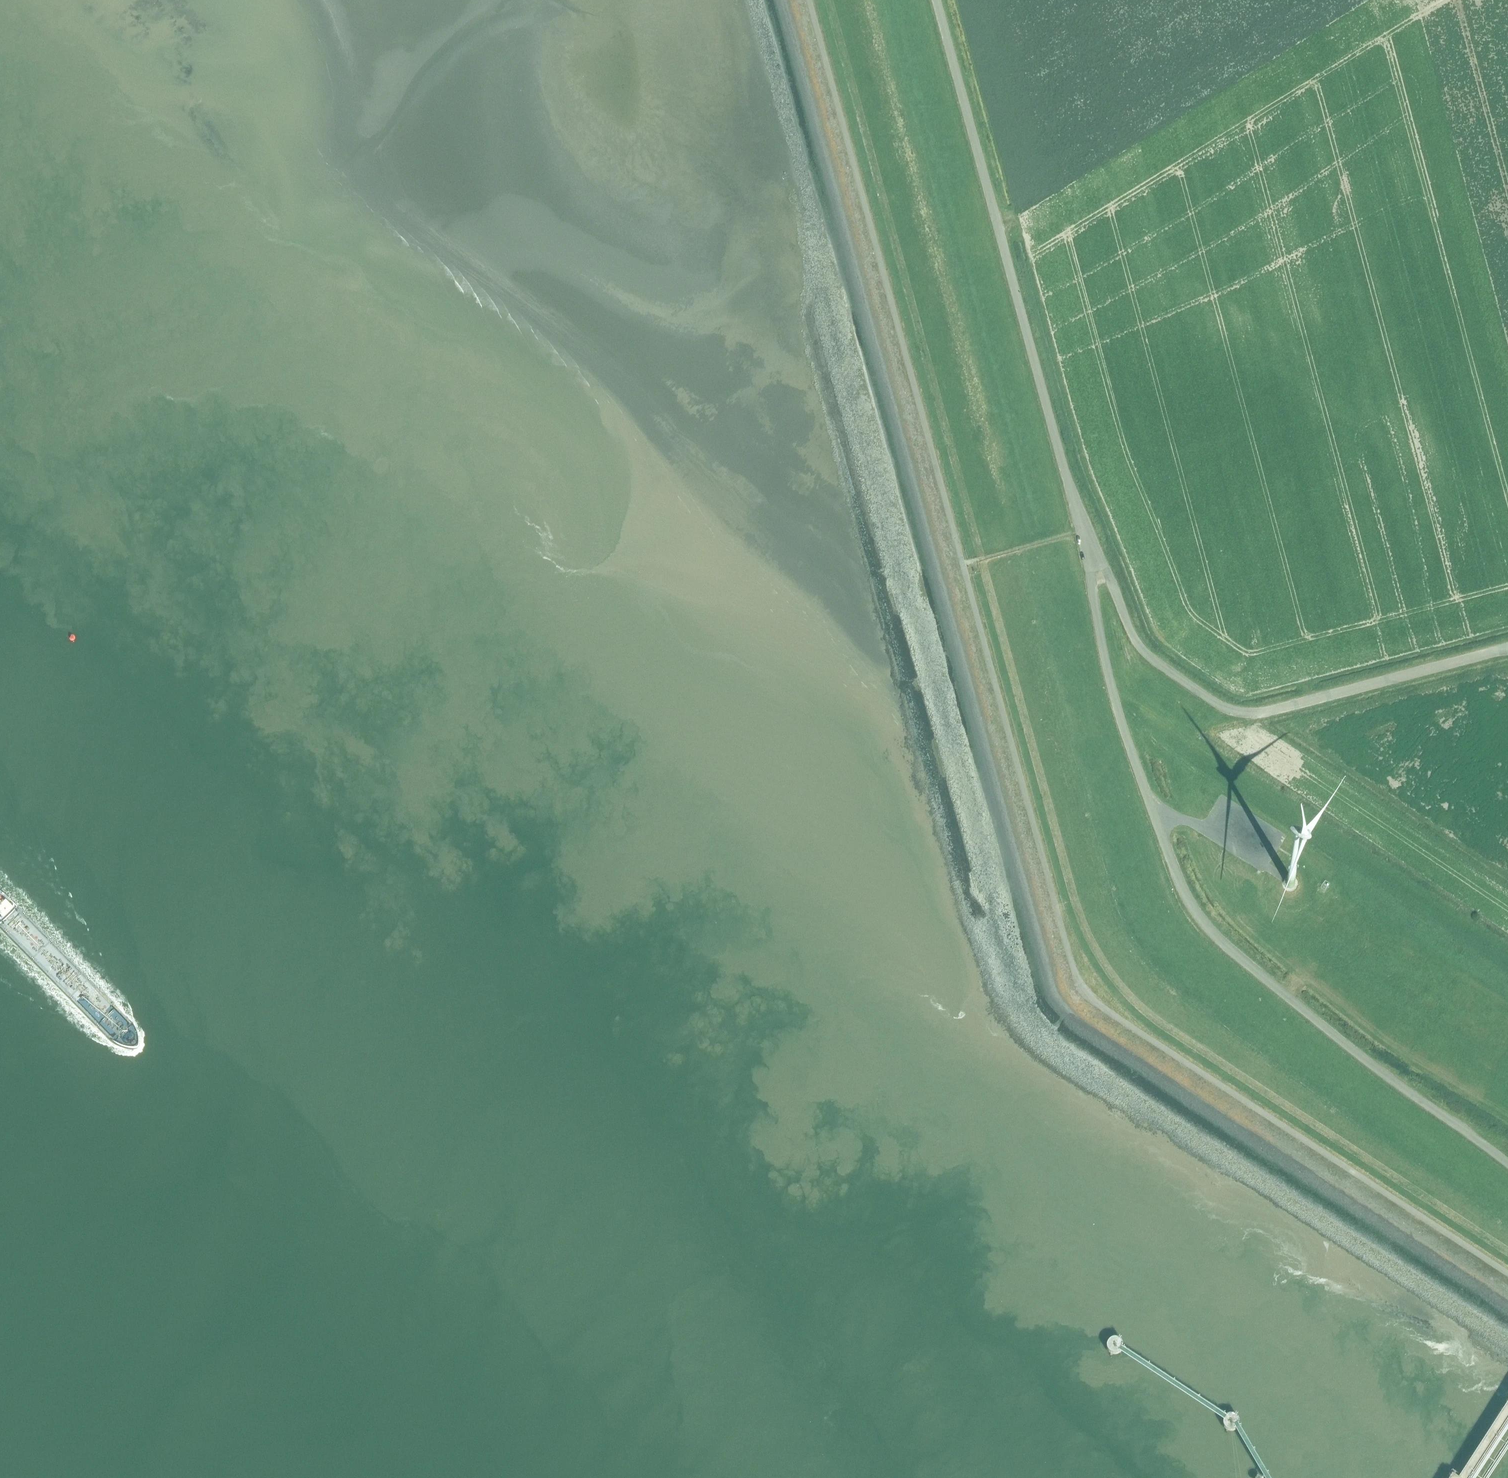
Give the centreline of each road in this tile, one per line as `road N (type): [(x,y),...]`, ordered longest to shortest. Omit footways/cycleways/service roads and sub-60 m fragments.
road 1 (unclassified): [(1507,1163),(1279,990),(1190,905),(1107,670),(1084,532)]
road 2 (unclassified): [(1084,532),(937,0)]
road 3 (unclassified): [(1084,532),(1150,659),(1224,709),(1270,712),(1507,649)]

